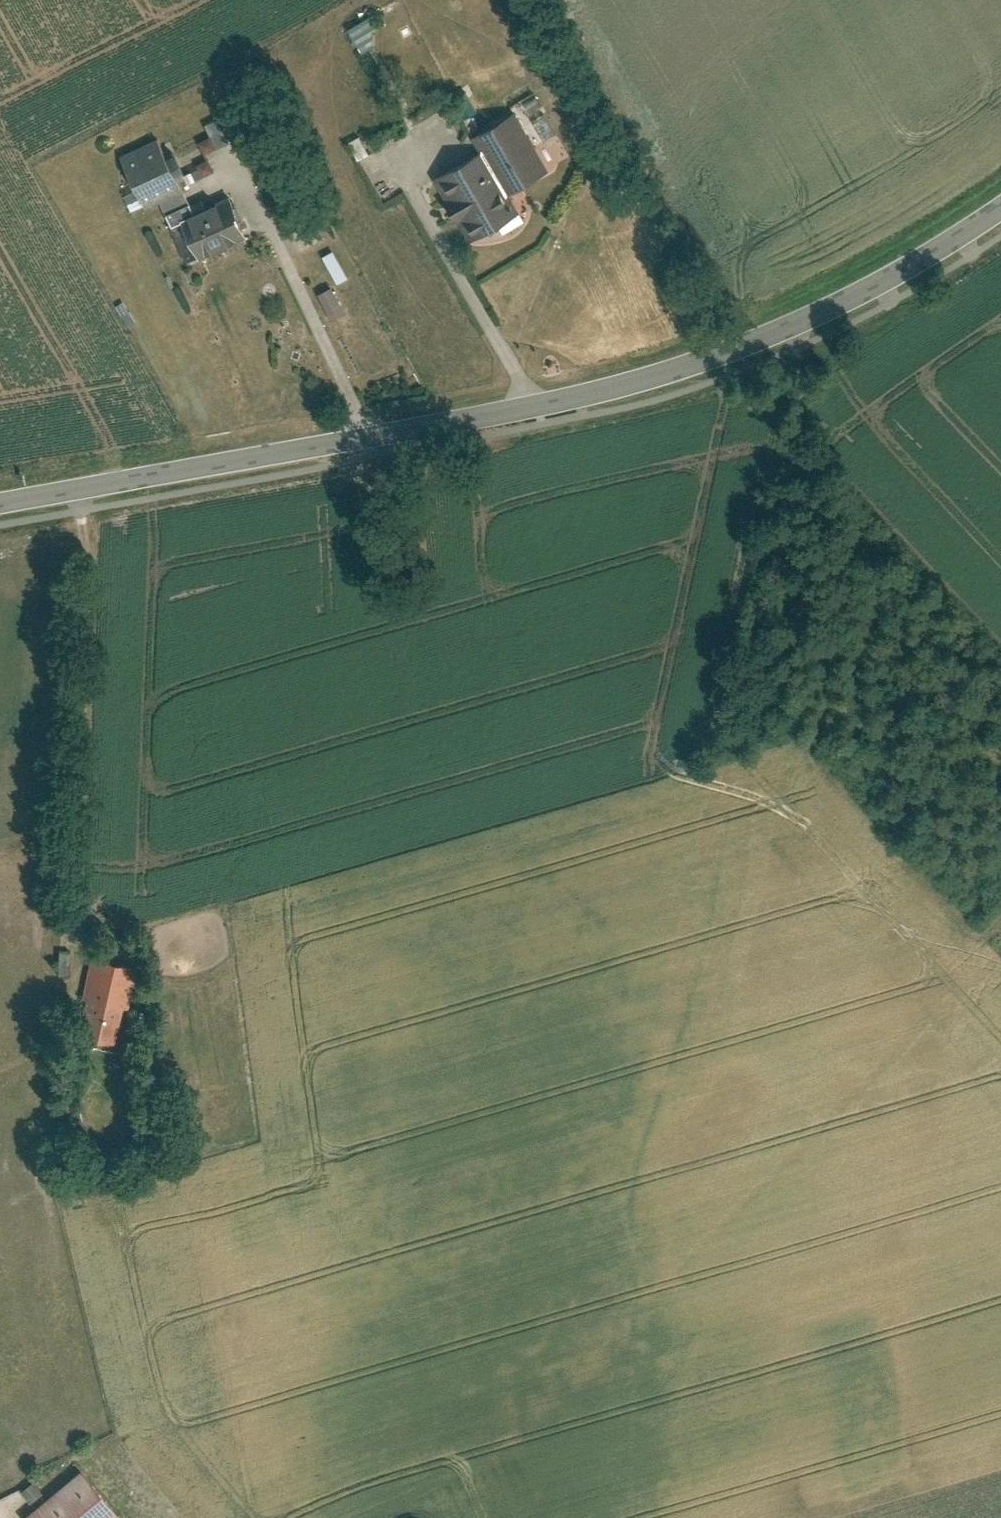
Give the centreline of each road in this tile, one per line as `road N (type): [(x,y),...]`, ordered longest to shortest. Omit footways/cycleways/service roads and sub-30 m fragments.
road 1 (tertiary): [(1000,211),(865,293),(654,380),(0,506)]

